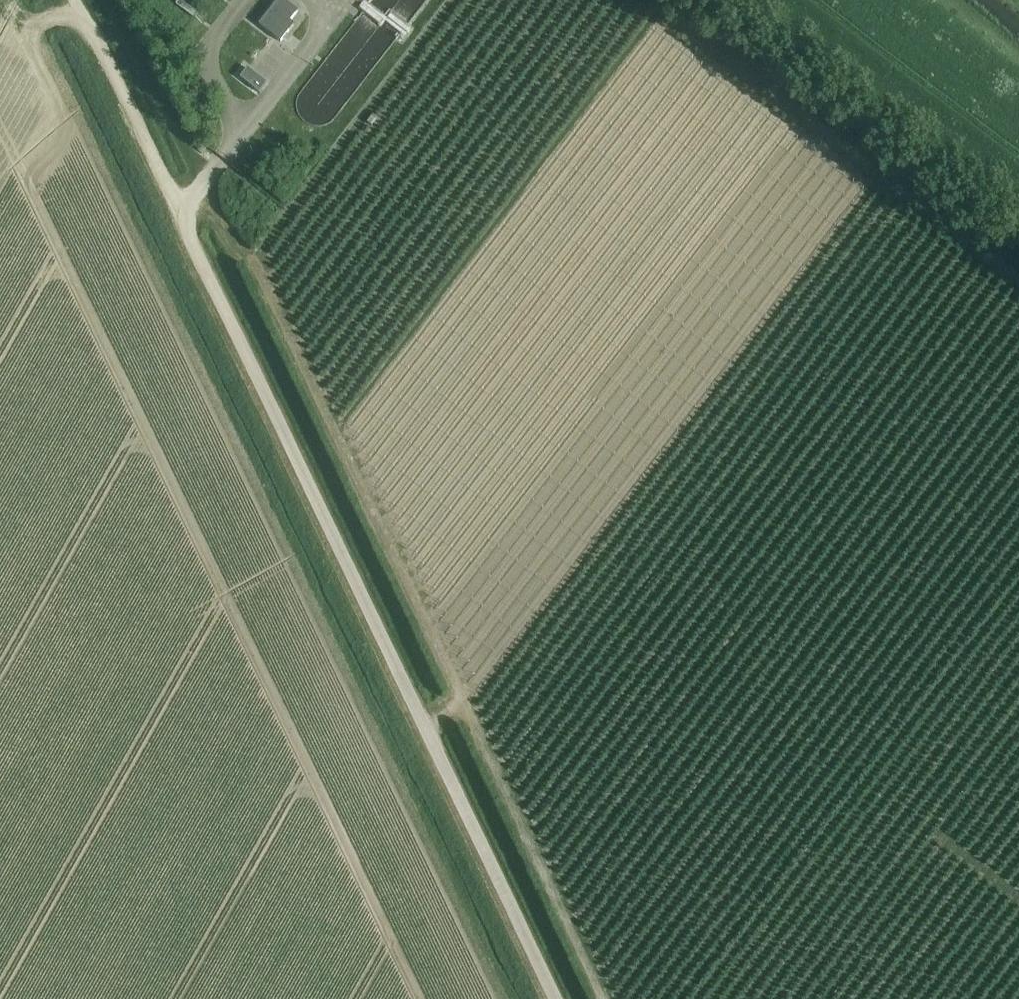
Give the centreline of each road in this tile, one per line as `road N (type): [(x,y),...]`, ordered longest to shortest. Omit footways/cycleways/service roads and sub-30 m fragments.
road 1 (unclassified): [(553,998),(76,0)]
road 2 (track): [(835,0),(1018,141)]

